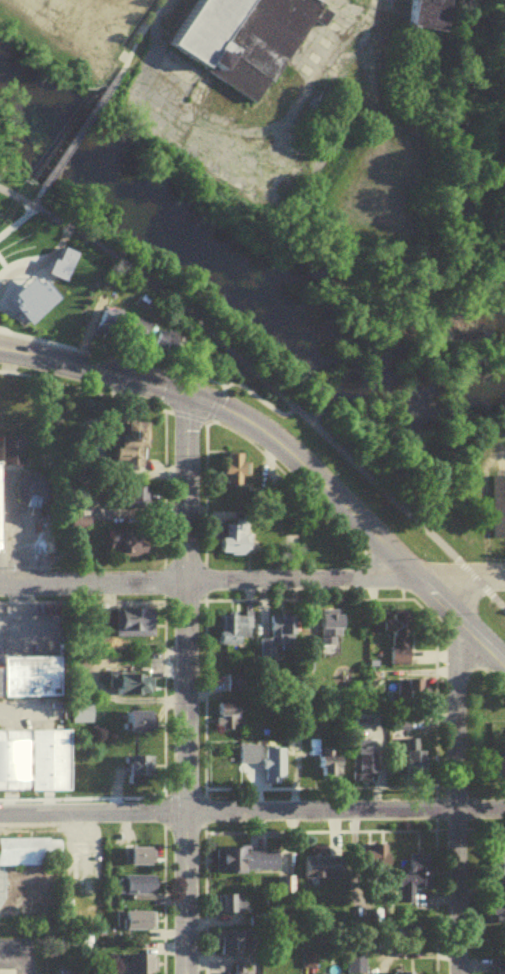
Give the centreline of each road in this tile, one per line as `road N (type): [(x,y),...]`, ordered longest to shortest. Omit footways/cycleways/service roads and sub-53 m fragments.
road 1 (tertiary): [(186,973),(185,397)]
road 2 (residential): [(504,808),(0,816)]
road 3 (tertiary): [(504,669),(269,437),(185,397)]
road 4 (residential): [(0,582),(413,578)]
road 5 (residential): [(456,973),(458,623)]
road 6 (tertiary): [(185,397),(0,347)]

